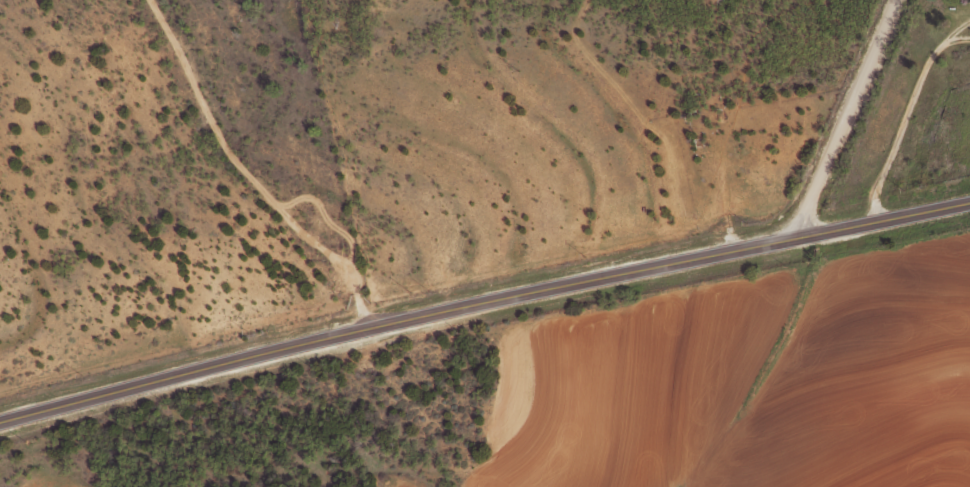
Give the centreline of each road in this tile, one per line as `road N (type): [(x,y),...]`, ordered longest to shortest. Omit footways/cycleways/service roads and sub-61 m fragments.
road 1 (tertiary): [(0,421),(368,329),(969,201)]
road 2 (residential): [(368,329),(341,229),(278,194),(211,188),(149,0)]
road 3 (residential): [(789,239),(889,0)]

